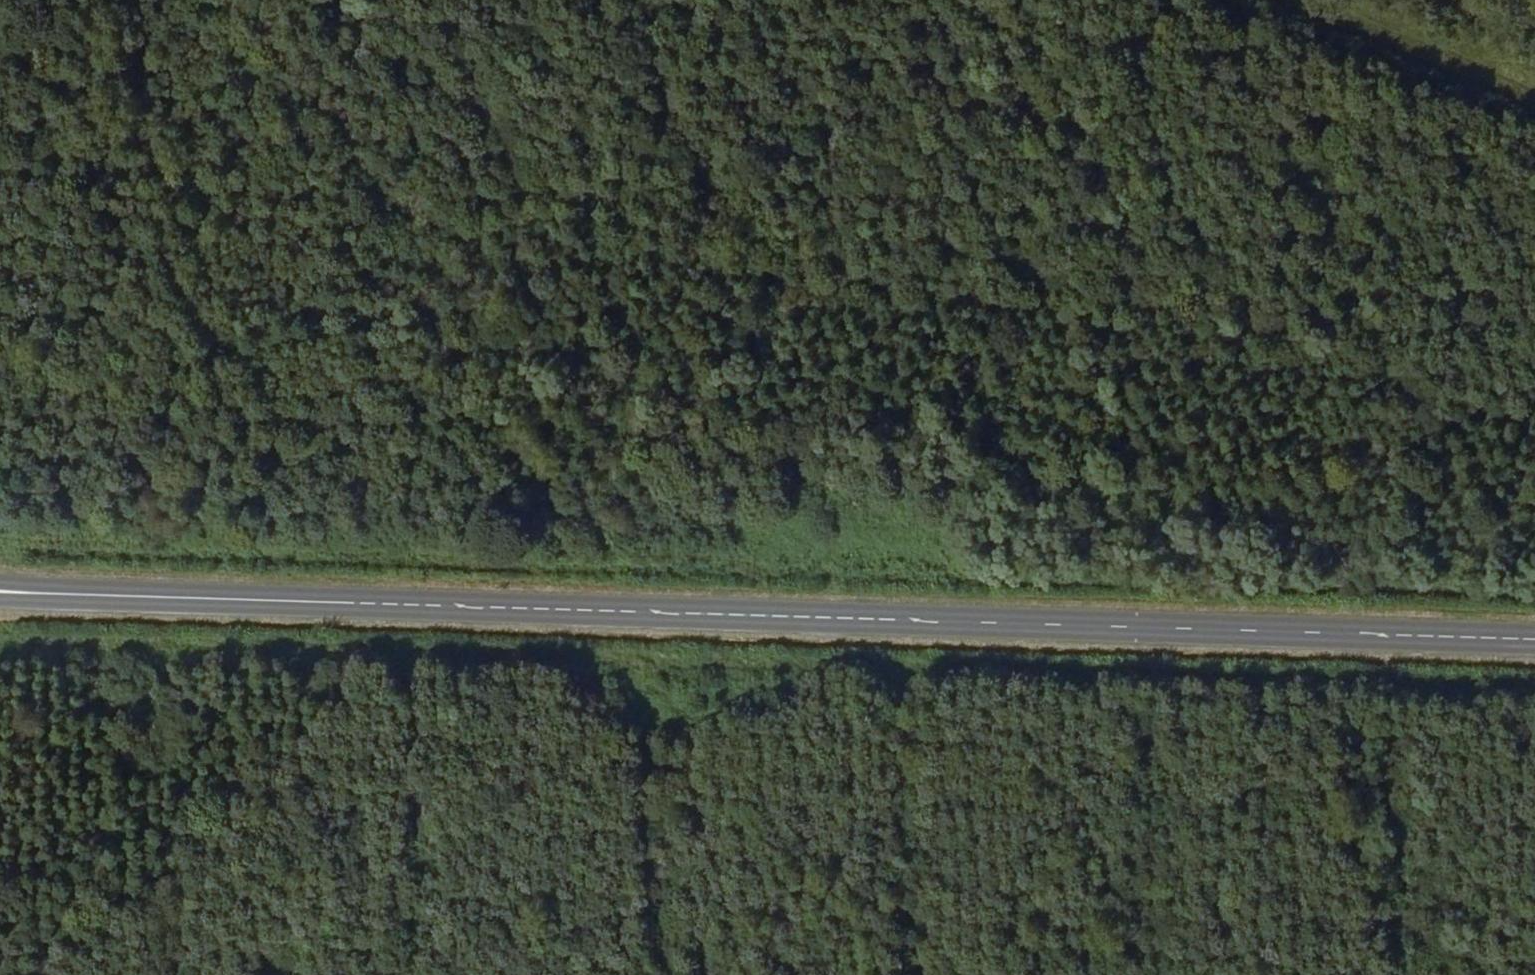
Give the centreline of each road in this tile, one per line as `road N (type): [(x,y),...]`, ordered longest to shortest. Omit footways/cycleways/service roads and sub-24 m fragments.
road 1 (secondary): [(70,595),(1534,640)]
road 2 (track): [(1534,118),(1268,0)]

